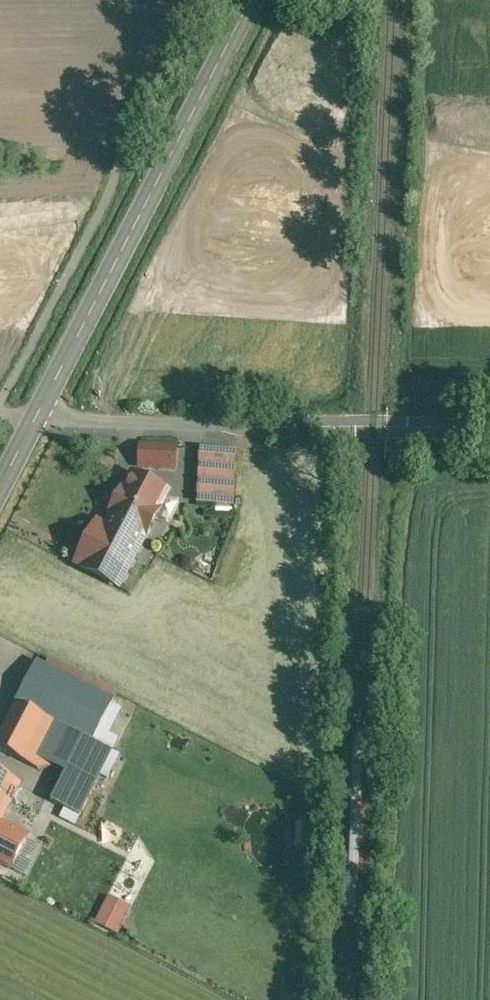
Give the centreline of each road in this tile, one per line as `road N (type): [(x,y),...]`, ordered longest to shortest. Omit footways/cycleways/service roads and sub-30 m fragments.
road 1 (tertiary): [(251,0),(35,419)]
road 2 (unclassified): [(35,419),(489,426)]

